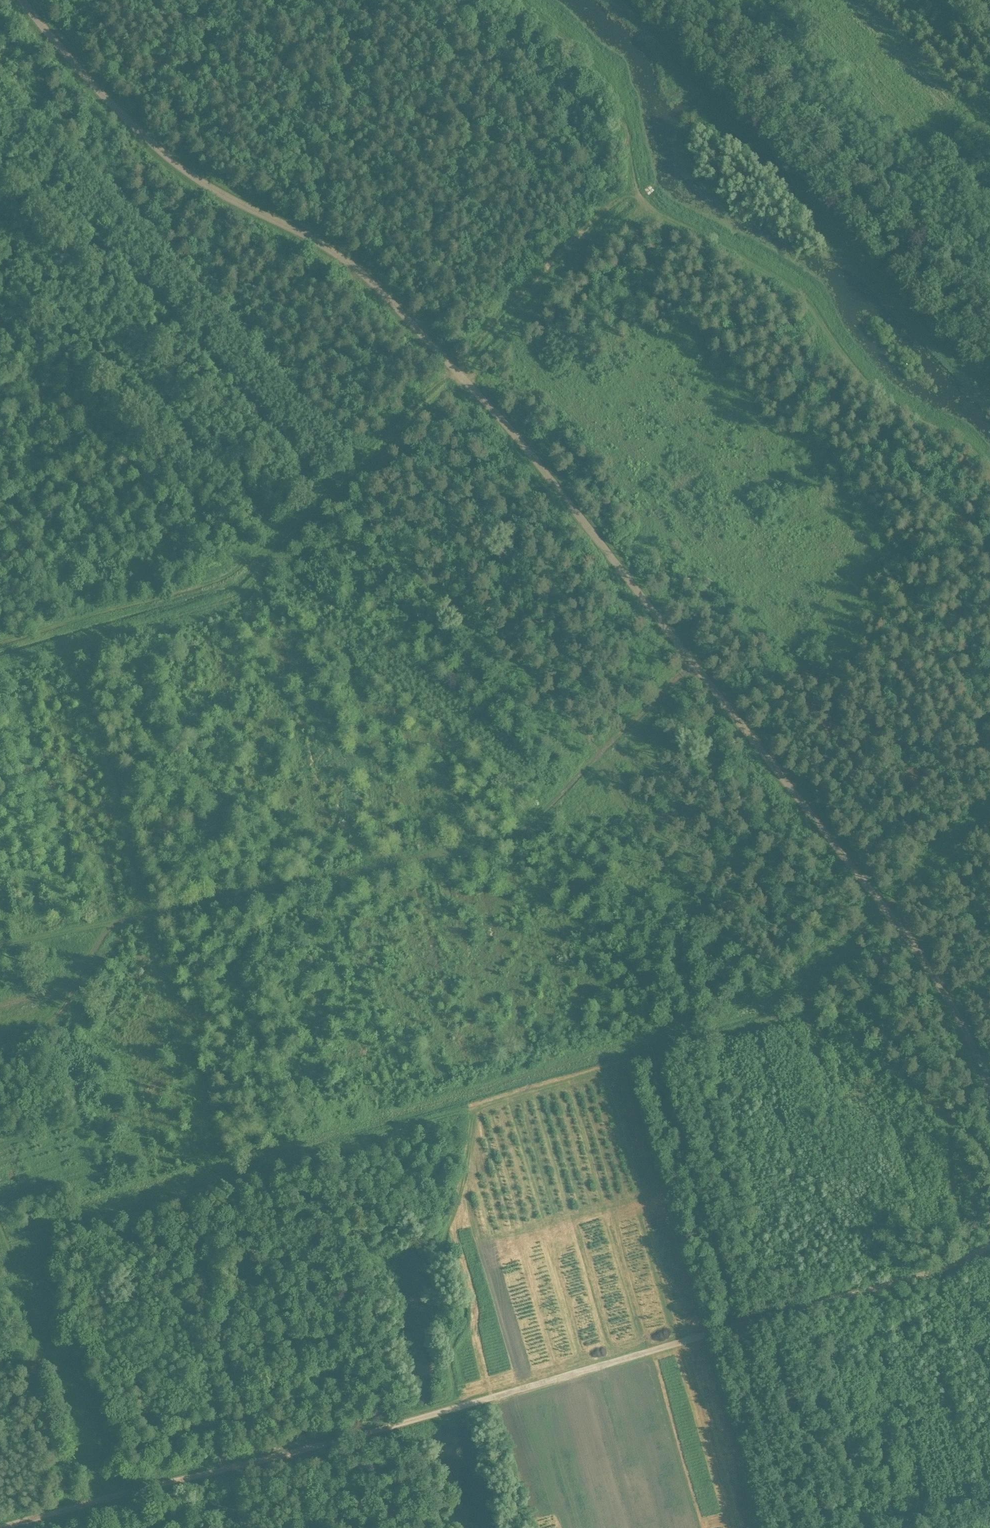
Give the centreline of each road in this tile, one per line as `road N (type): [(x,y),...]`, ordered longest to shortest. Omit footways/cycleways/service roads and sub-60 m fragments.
road 1 (unclassified): [(989,1090),(919,955),(504,423),(357,269),(160,150),(21,0)]
road 2 (track): [(129,1493),(764,1321),(989,1246)]
road 3 (track): [(693,664),(508,836),(122,921),(102,936),(52,1020),(0,1041)]
road 4 (track): [(989,468),(963,439),(878,393),(797,289),(642,198),(627,140)]
road 5 (track): [(838,231),(989,392)]
road 6 (track): [(627,140),(595,67),(515,0)]
road 7 (track): [(989,93),(870,199)]
road 8 (track): [(129,1493),(0,1527)]
road 9 (track): [(0,945),(122,921)]

